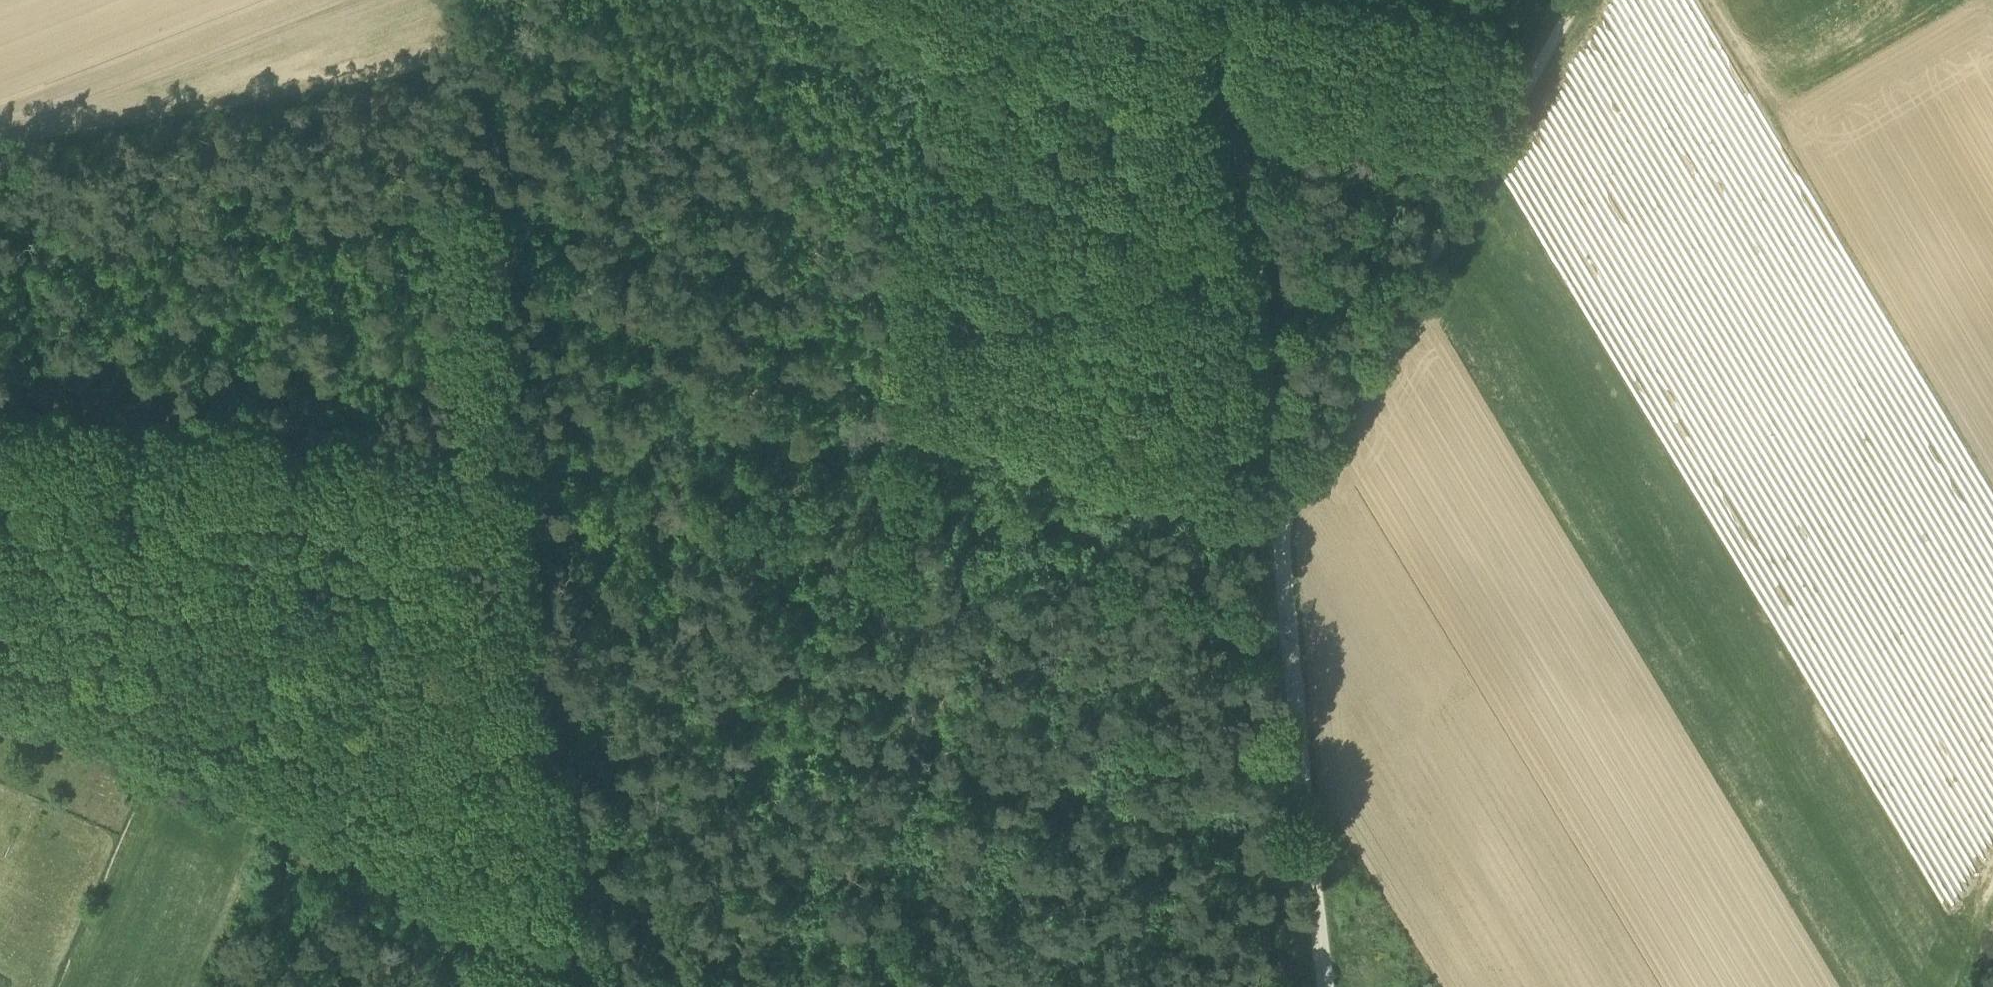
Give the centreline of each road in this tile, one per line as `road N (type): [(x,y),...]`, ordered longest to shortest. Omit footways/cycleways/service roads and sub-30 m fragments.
road 1 (track): [(15,715),(636,986)]
road 2 (track): [(1568,0),(1284,506)]
road 3 (track): [(1230,0),(1284,506)]
road 4 (track): [(1284,506),(1334,986)]
road 5 (track): [(563,956),(575,911),(570,780),(500,534)]

